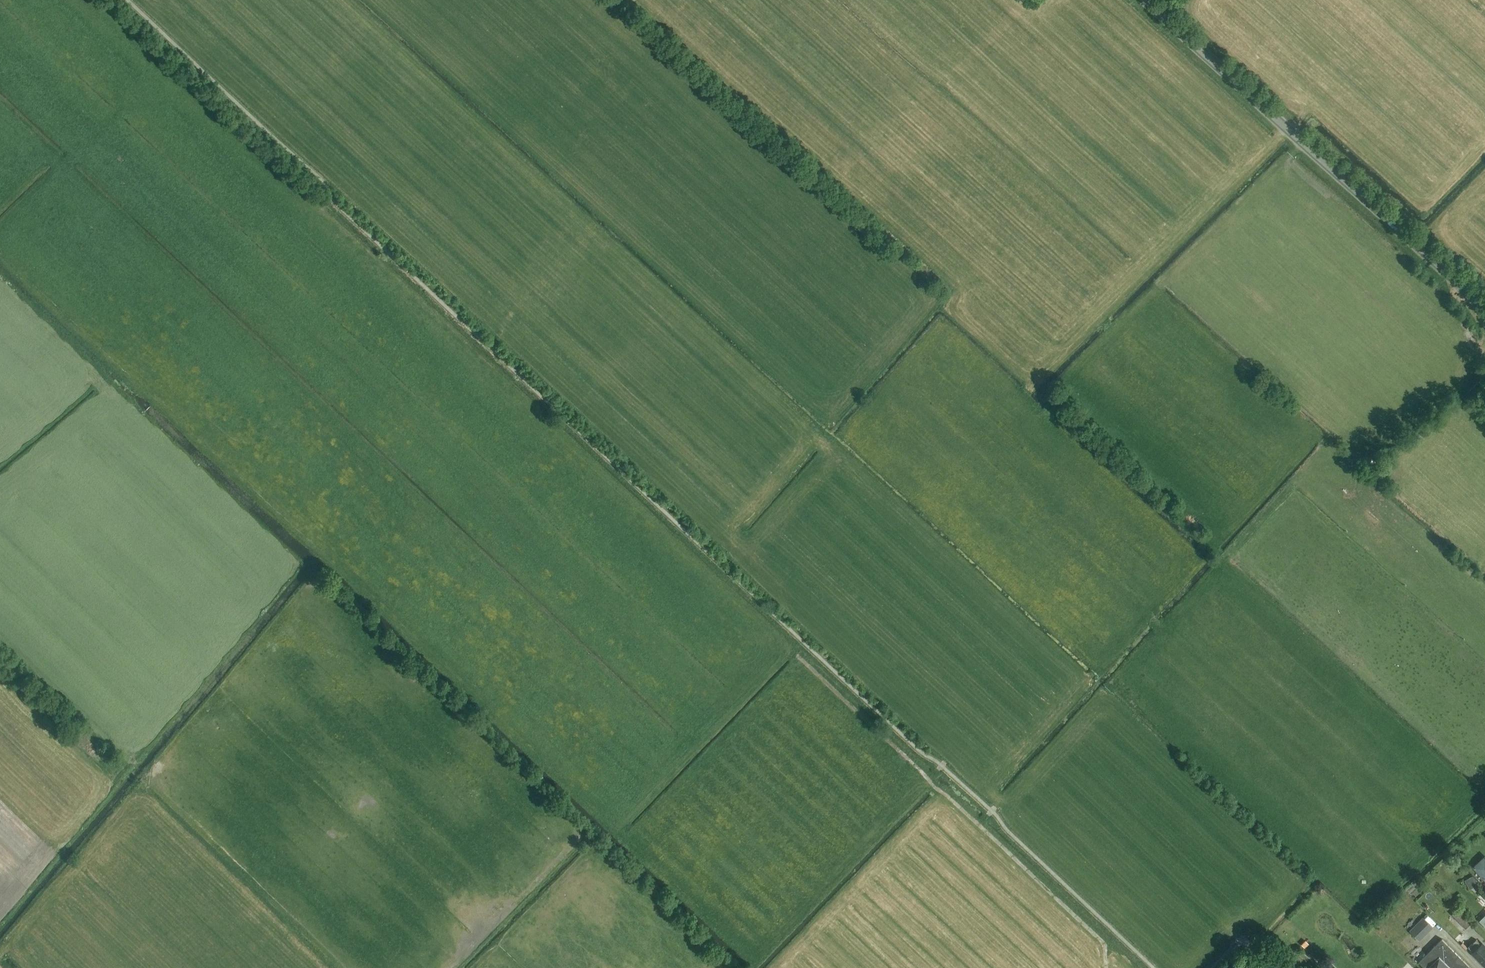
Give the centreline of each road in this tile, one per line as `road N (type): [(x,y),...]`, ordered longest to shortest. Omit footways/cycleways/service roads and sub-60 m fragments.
road 1 (tertiary): [(1484,314),(1144,0)]

